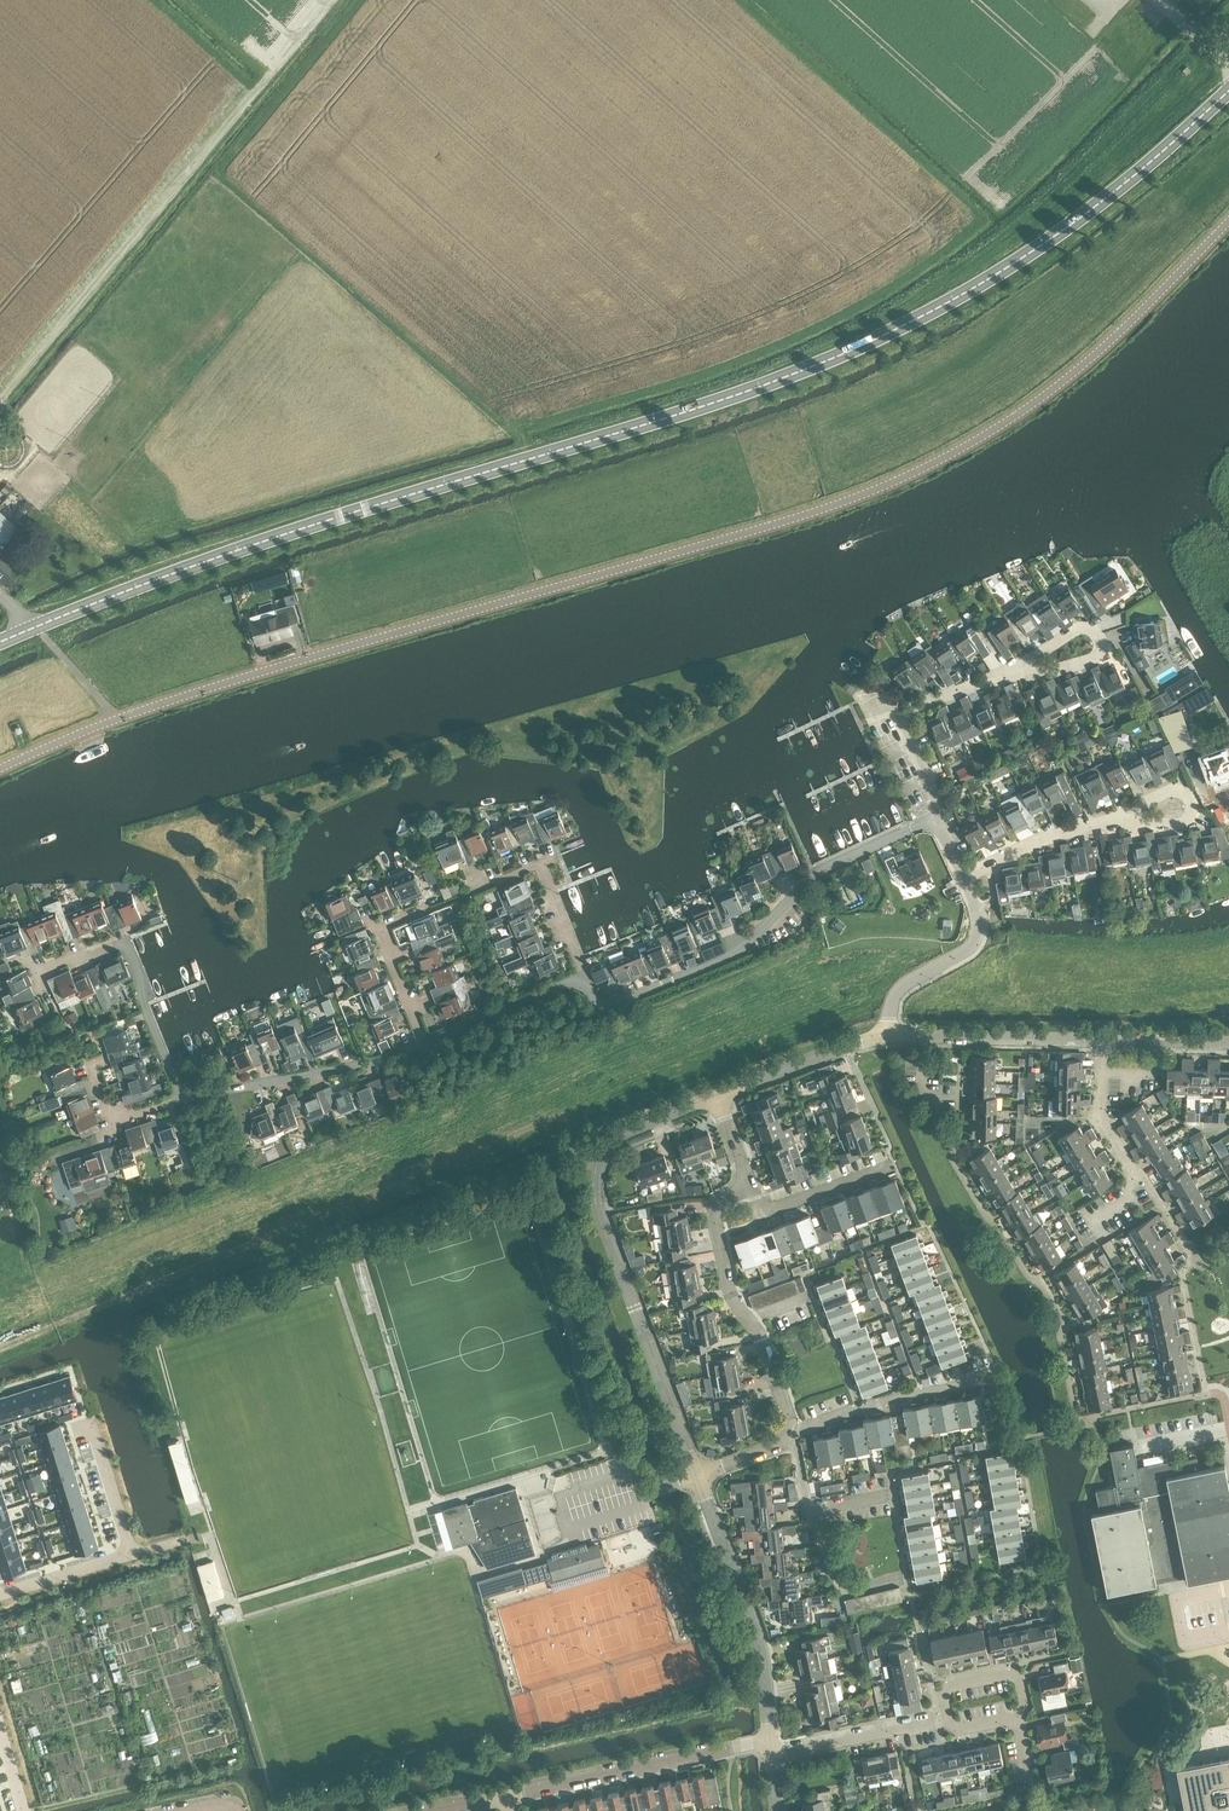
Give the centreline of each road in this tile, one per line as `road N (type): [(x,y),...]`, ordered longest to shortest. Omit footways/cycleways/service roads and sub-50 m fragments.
road 1 (tertiary): [(0,768),(115,719),(726,539),(918,473),(1055,391),(1228,218)]
road 2 (secondary): [(0,642),(238,550),(674,415),(876,338),(1049,240),(1228,90)]
road 3 (tertiary): [(700,1473),(621,1274),(598,1188),(611,1148),(628,1130),(720,1097)]
road 4 (residential): [(587,976),(601,1009),(738,954),(814,875),(936,819)]
road 5 (residential): [(792,1429),(751,1320),(731,1300),(714,1205),(750,1186)]
road 6 (tertiary): [(769,1740),(762,1651),(700,1473)]
road 7 (residential): [(0,1594),(132,1553),(91,1422)]
road 8 (residential): [(48,991),(39,972),(122,943),(180,1098)]
road 9 (residential): [(506,1796),(769,1740)]
road 10 (residential): [(180,1098),(381,1061),(426,1041)]
road 11 (residential): [(936,819),(936,797),(897,715),(1020,668)]
road 12 (residential): [(1076,1228),(1126,1199),(1136,1177),(1102,1120),(1101,1042)]
road 13 (tertiary): [(888,1037),(1101,1042)]
road 14 (residential): [(792,1429),(893,1397),(995,1379)]
road 15 (unclassified): [(888,1037),(890,1010),(905,984),(969,951),(979,927),(965,877)]
road 16 (residential): [(472,892),(540,863),(587,976)]
road 17 (residential): [(771,1756),(948,1717)]
road 18 (tertiary): [(720,1097),(888,1037)]
road 19 (residential): [(426,1041),(380,929),(432,908)]
road 20 (residential): [(426,1041),(587,976)]
road 21 (residential): [(750,1186),(760,1212),(894,1163)]
road 22 (residential): [(965,877),(1043,837),(1122,817)]
road 23 (residential): [(1020,668),(1096,660),(1101,638),(1080,627),(1042,648)]
road 24 (residential): [(906,1576),(842,1589),(810,1511)]
road 25 (residential): [(1019,1716),(1028,1705),(1022,1679),(1010,1672),(953,1684),(944,1696),(948,1717)]
road 26 (residential): [(87,1059),(110,1121),(180,1098)]
road 27 (tertiary): [(1101,1042),(1228,1045)]
road 28 (residential): [(1122,817),(1177,826),(1190,818),(1191,796),(1164,790)]

